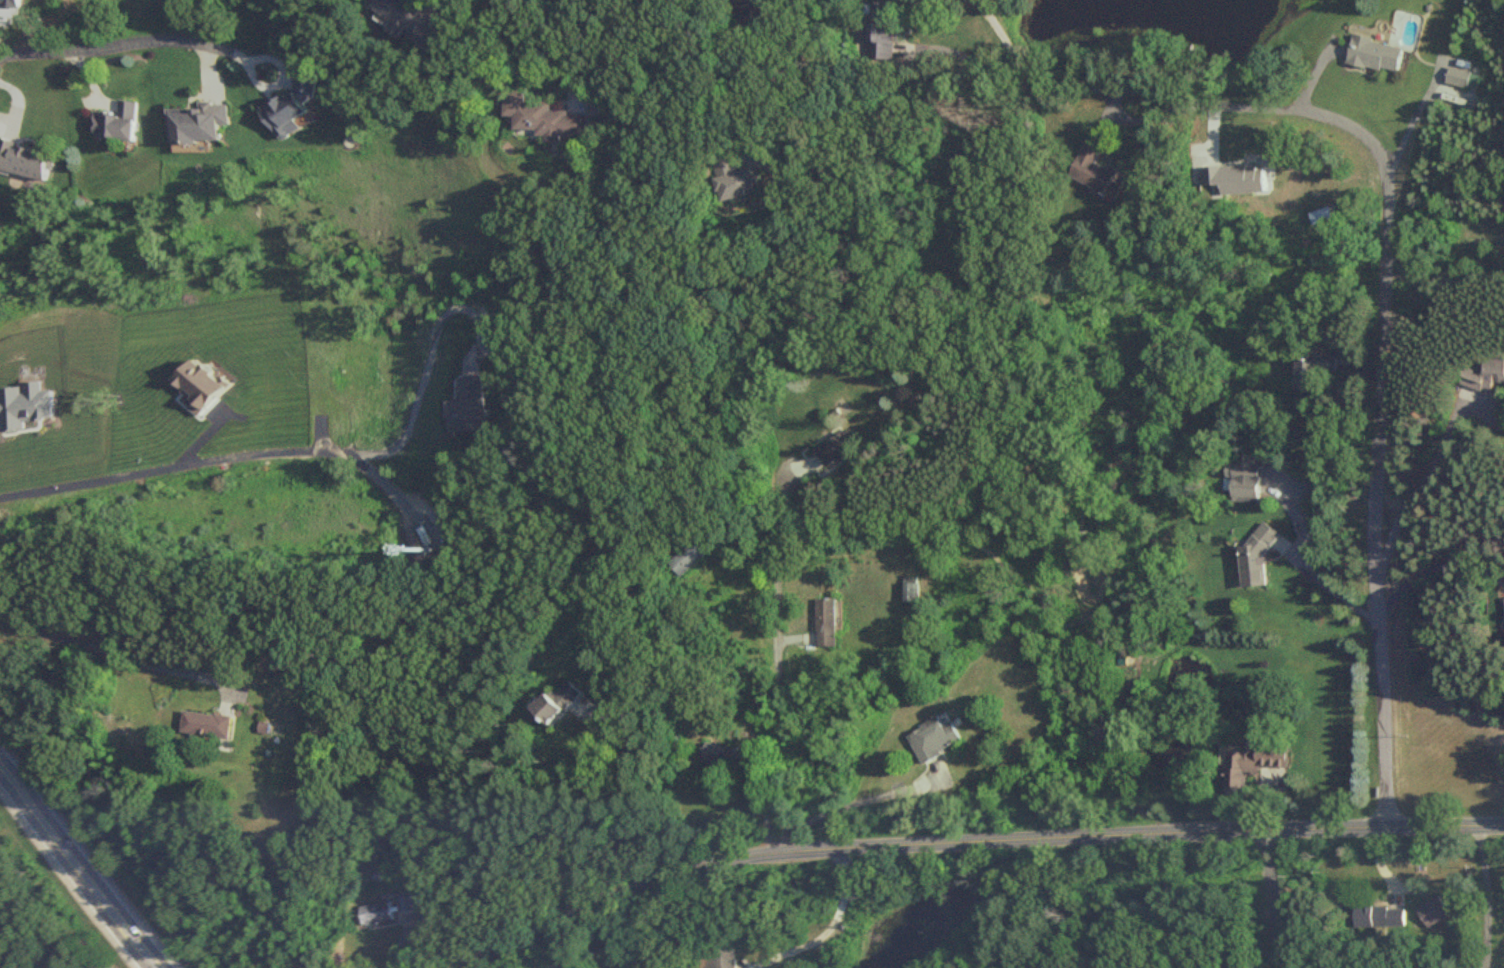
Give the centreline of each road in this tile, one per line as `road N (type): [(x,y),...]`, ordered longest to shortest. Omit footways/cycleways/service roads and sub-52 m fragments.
road 1 (residential): [(1503,825),(786,849),(691,868),(448,967)]
road 2 (residential): [(786,849),(769,510),(792,476)]
road 3 (primary): [(0,768),(159,967)]
road 4 (residential): [(0,56),(161,41),(231,51)]

